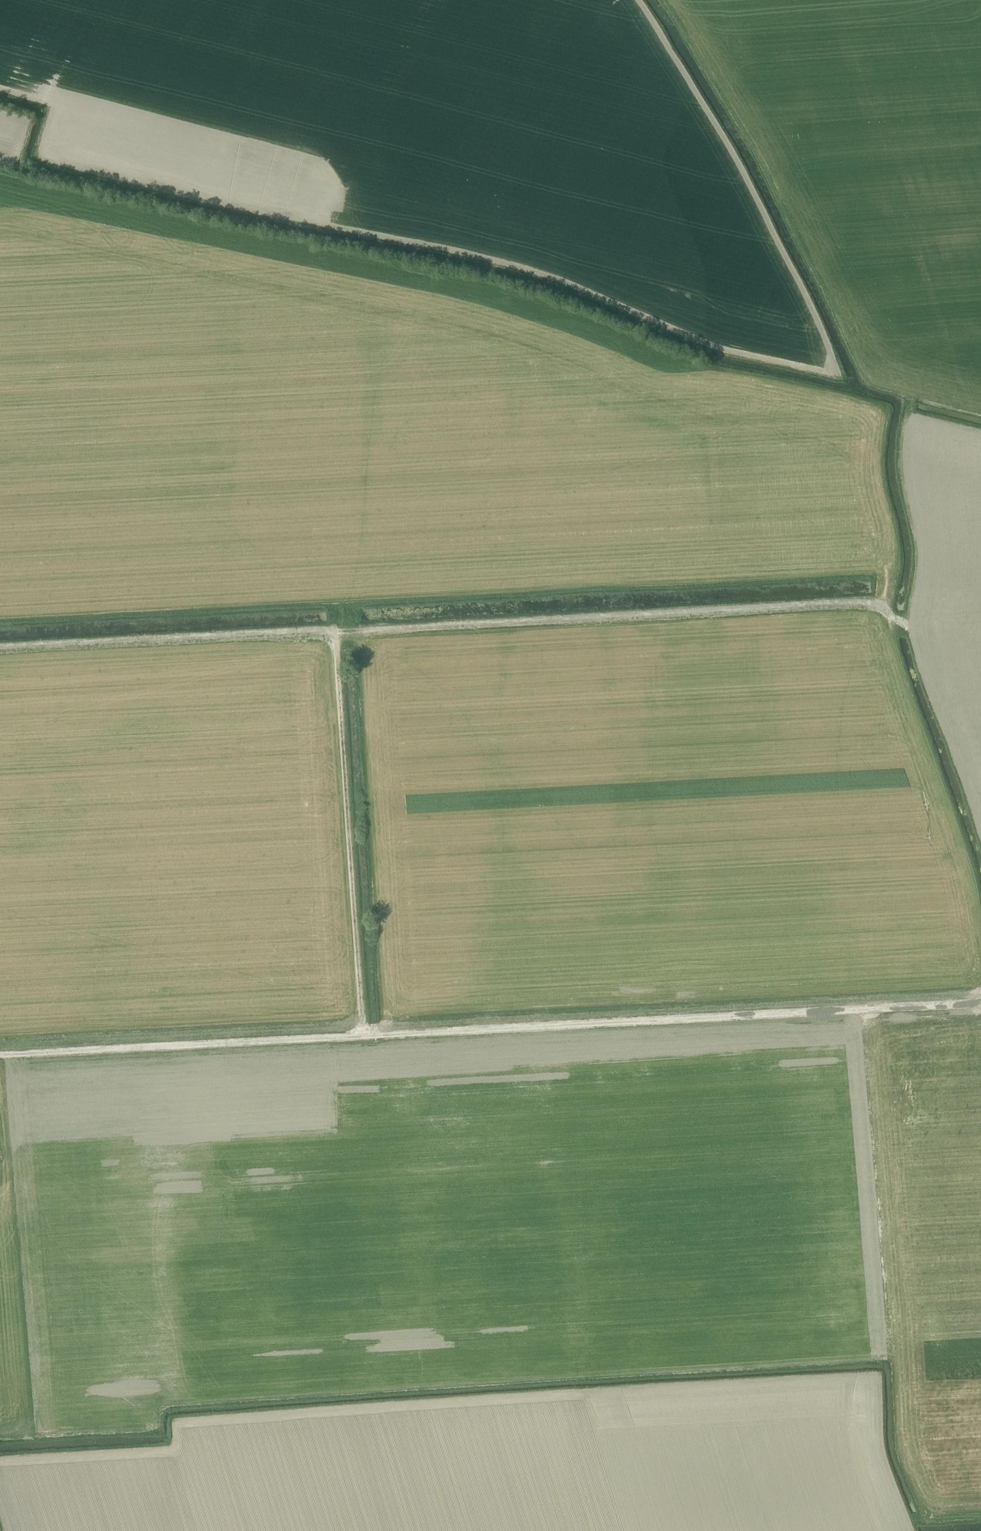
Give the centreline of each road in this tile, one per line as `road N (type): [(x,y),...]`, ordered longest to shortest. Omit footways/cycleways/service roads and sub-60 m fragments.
road 1 (track): [(980,1005),(0,1054)]
road 2 (track): [(980,814),(912,619),(923,575),(905,460),(911,393),(873,381),(746,127),(667,0)]
road 3 (track): [(340,632),(0,648)]

